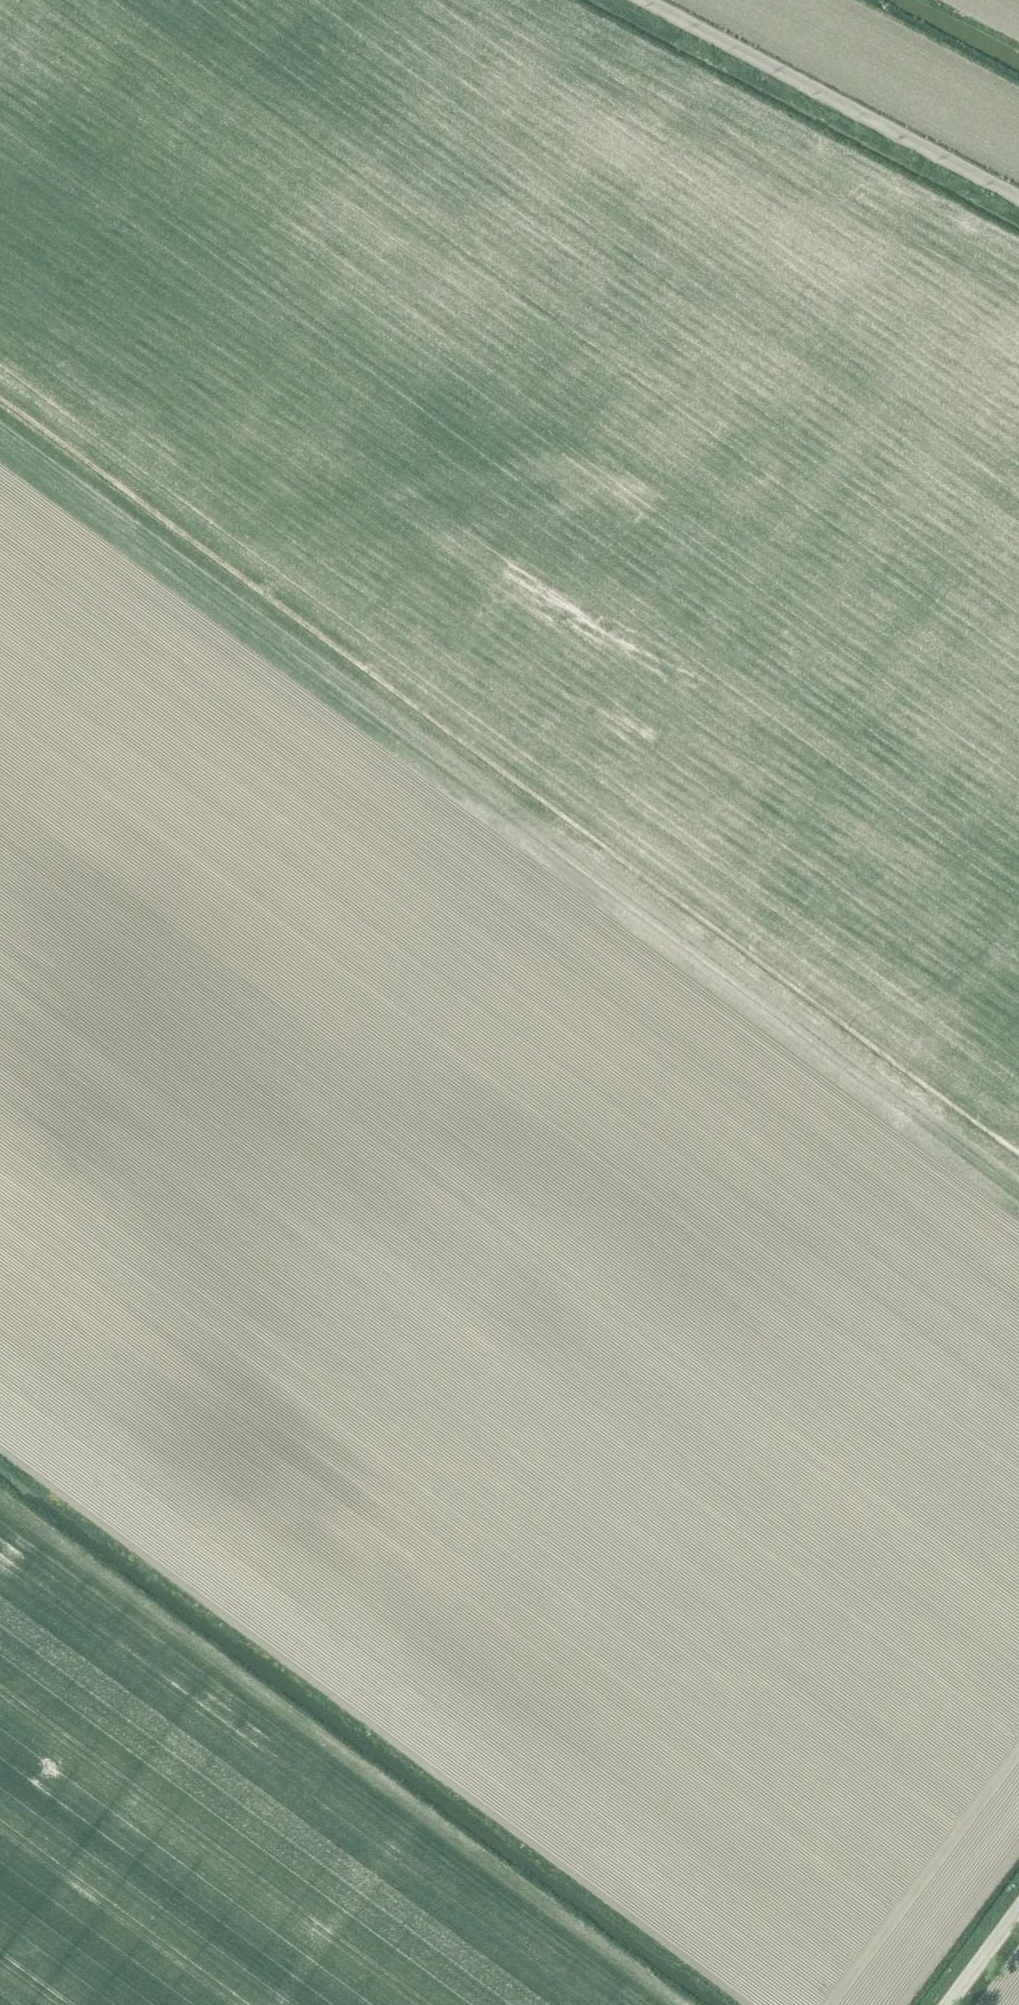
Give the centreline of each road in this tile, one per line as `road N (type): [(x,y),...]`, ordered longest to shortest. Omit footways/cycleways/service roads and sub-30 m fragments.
road 1 (unclassified): [(1018,201),(638,0)]
road 2 (unclassified): [(936,2004),(1018,1894)]

